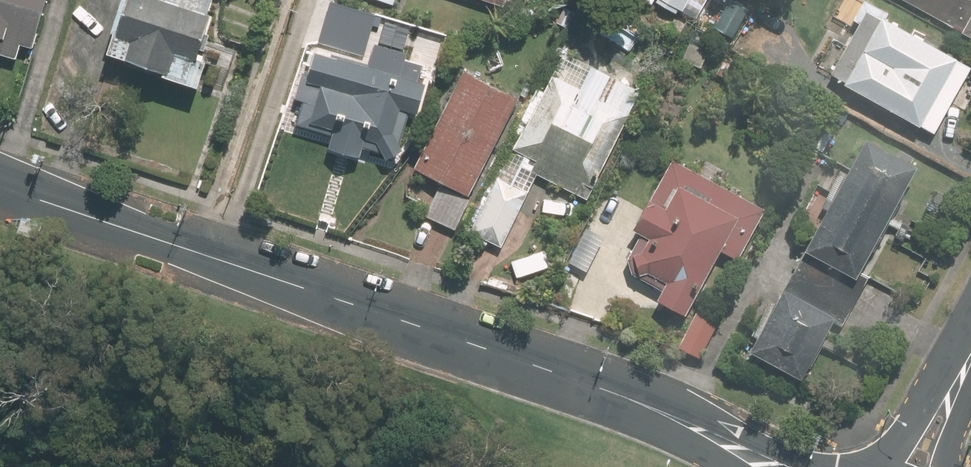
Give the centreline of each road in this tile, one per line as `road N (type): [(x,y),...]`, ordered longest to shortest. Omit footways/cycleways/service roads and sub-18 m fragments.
road 1 (tertiary): [(754,458),(634,399),(0,185)]

